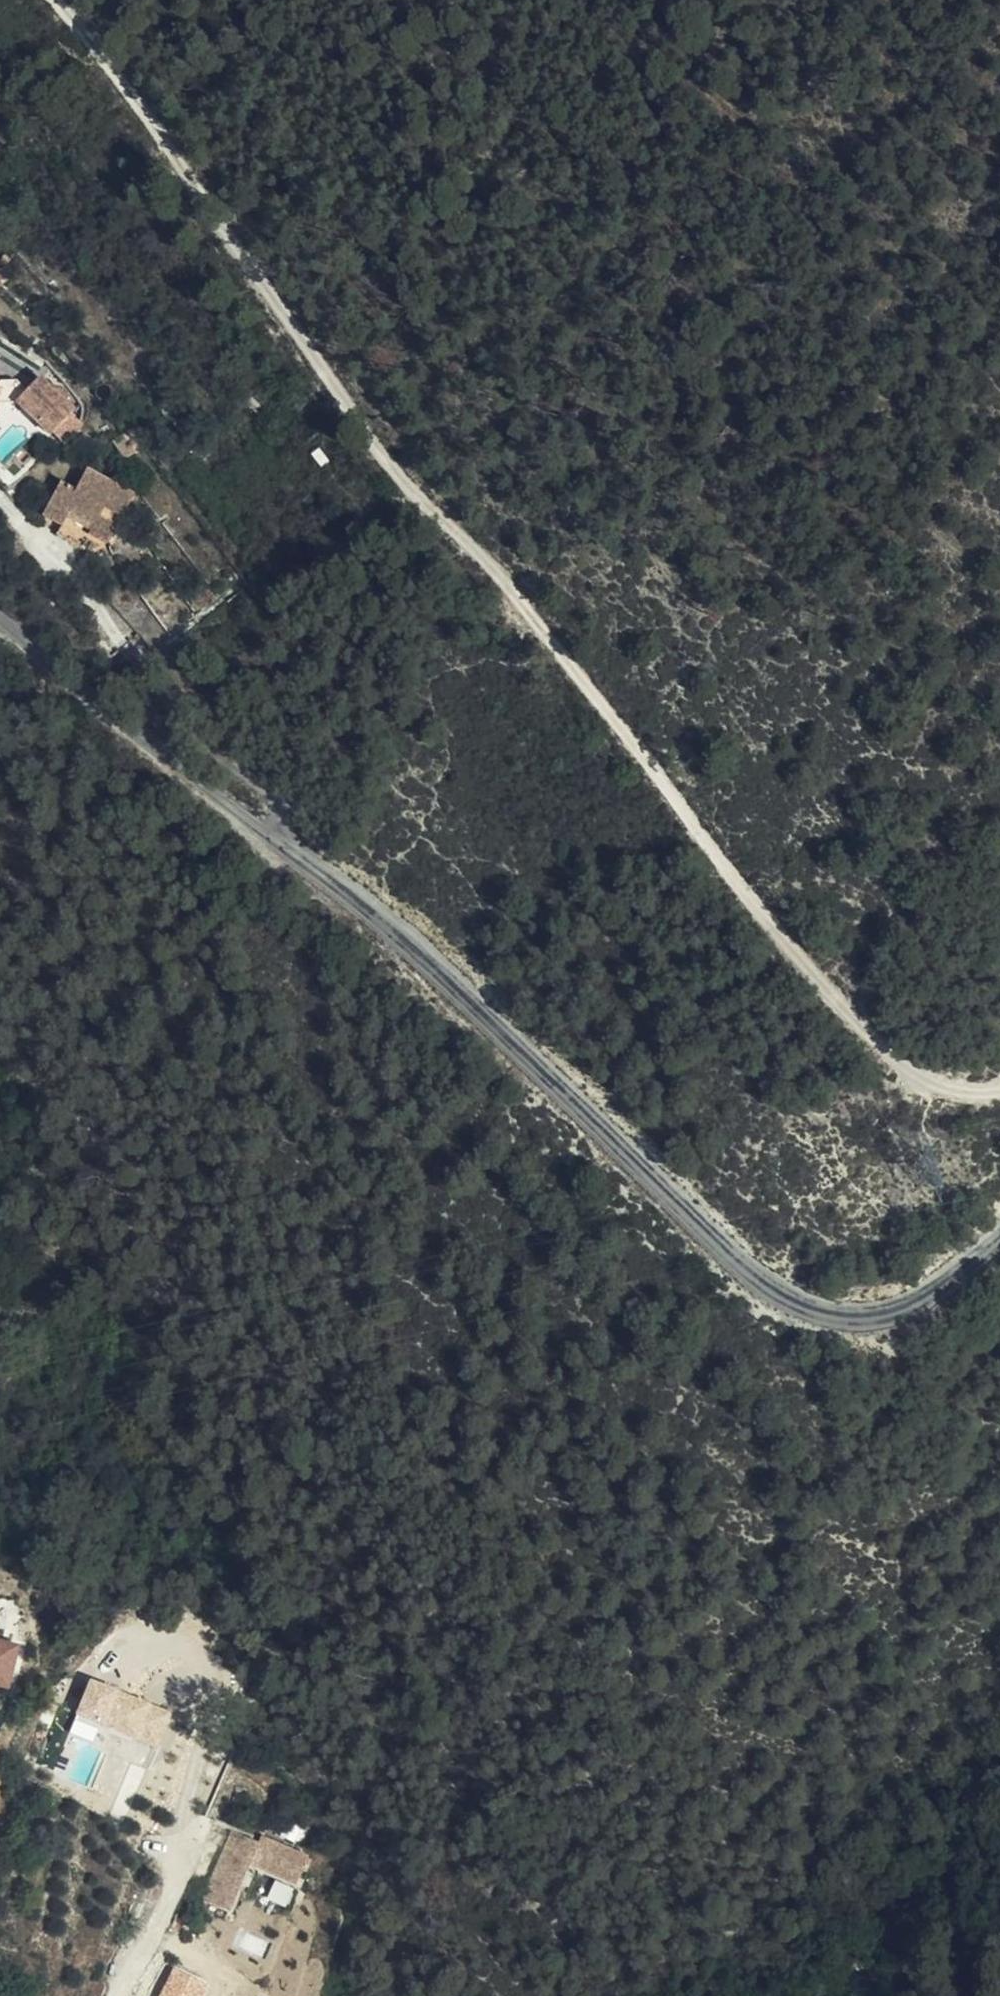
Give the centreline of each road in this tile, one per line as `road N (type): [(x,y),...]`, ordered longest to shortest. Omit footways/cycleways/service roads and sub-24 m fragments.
road 1 (unclassified): [(999,1240),(930,1294),(887,1313),(818,1316),(775,1295),(403,938),(0,620)]

